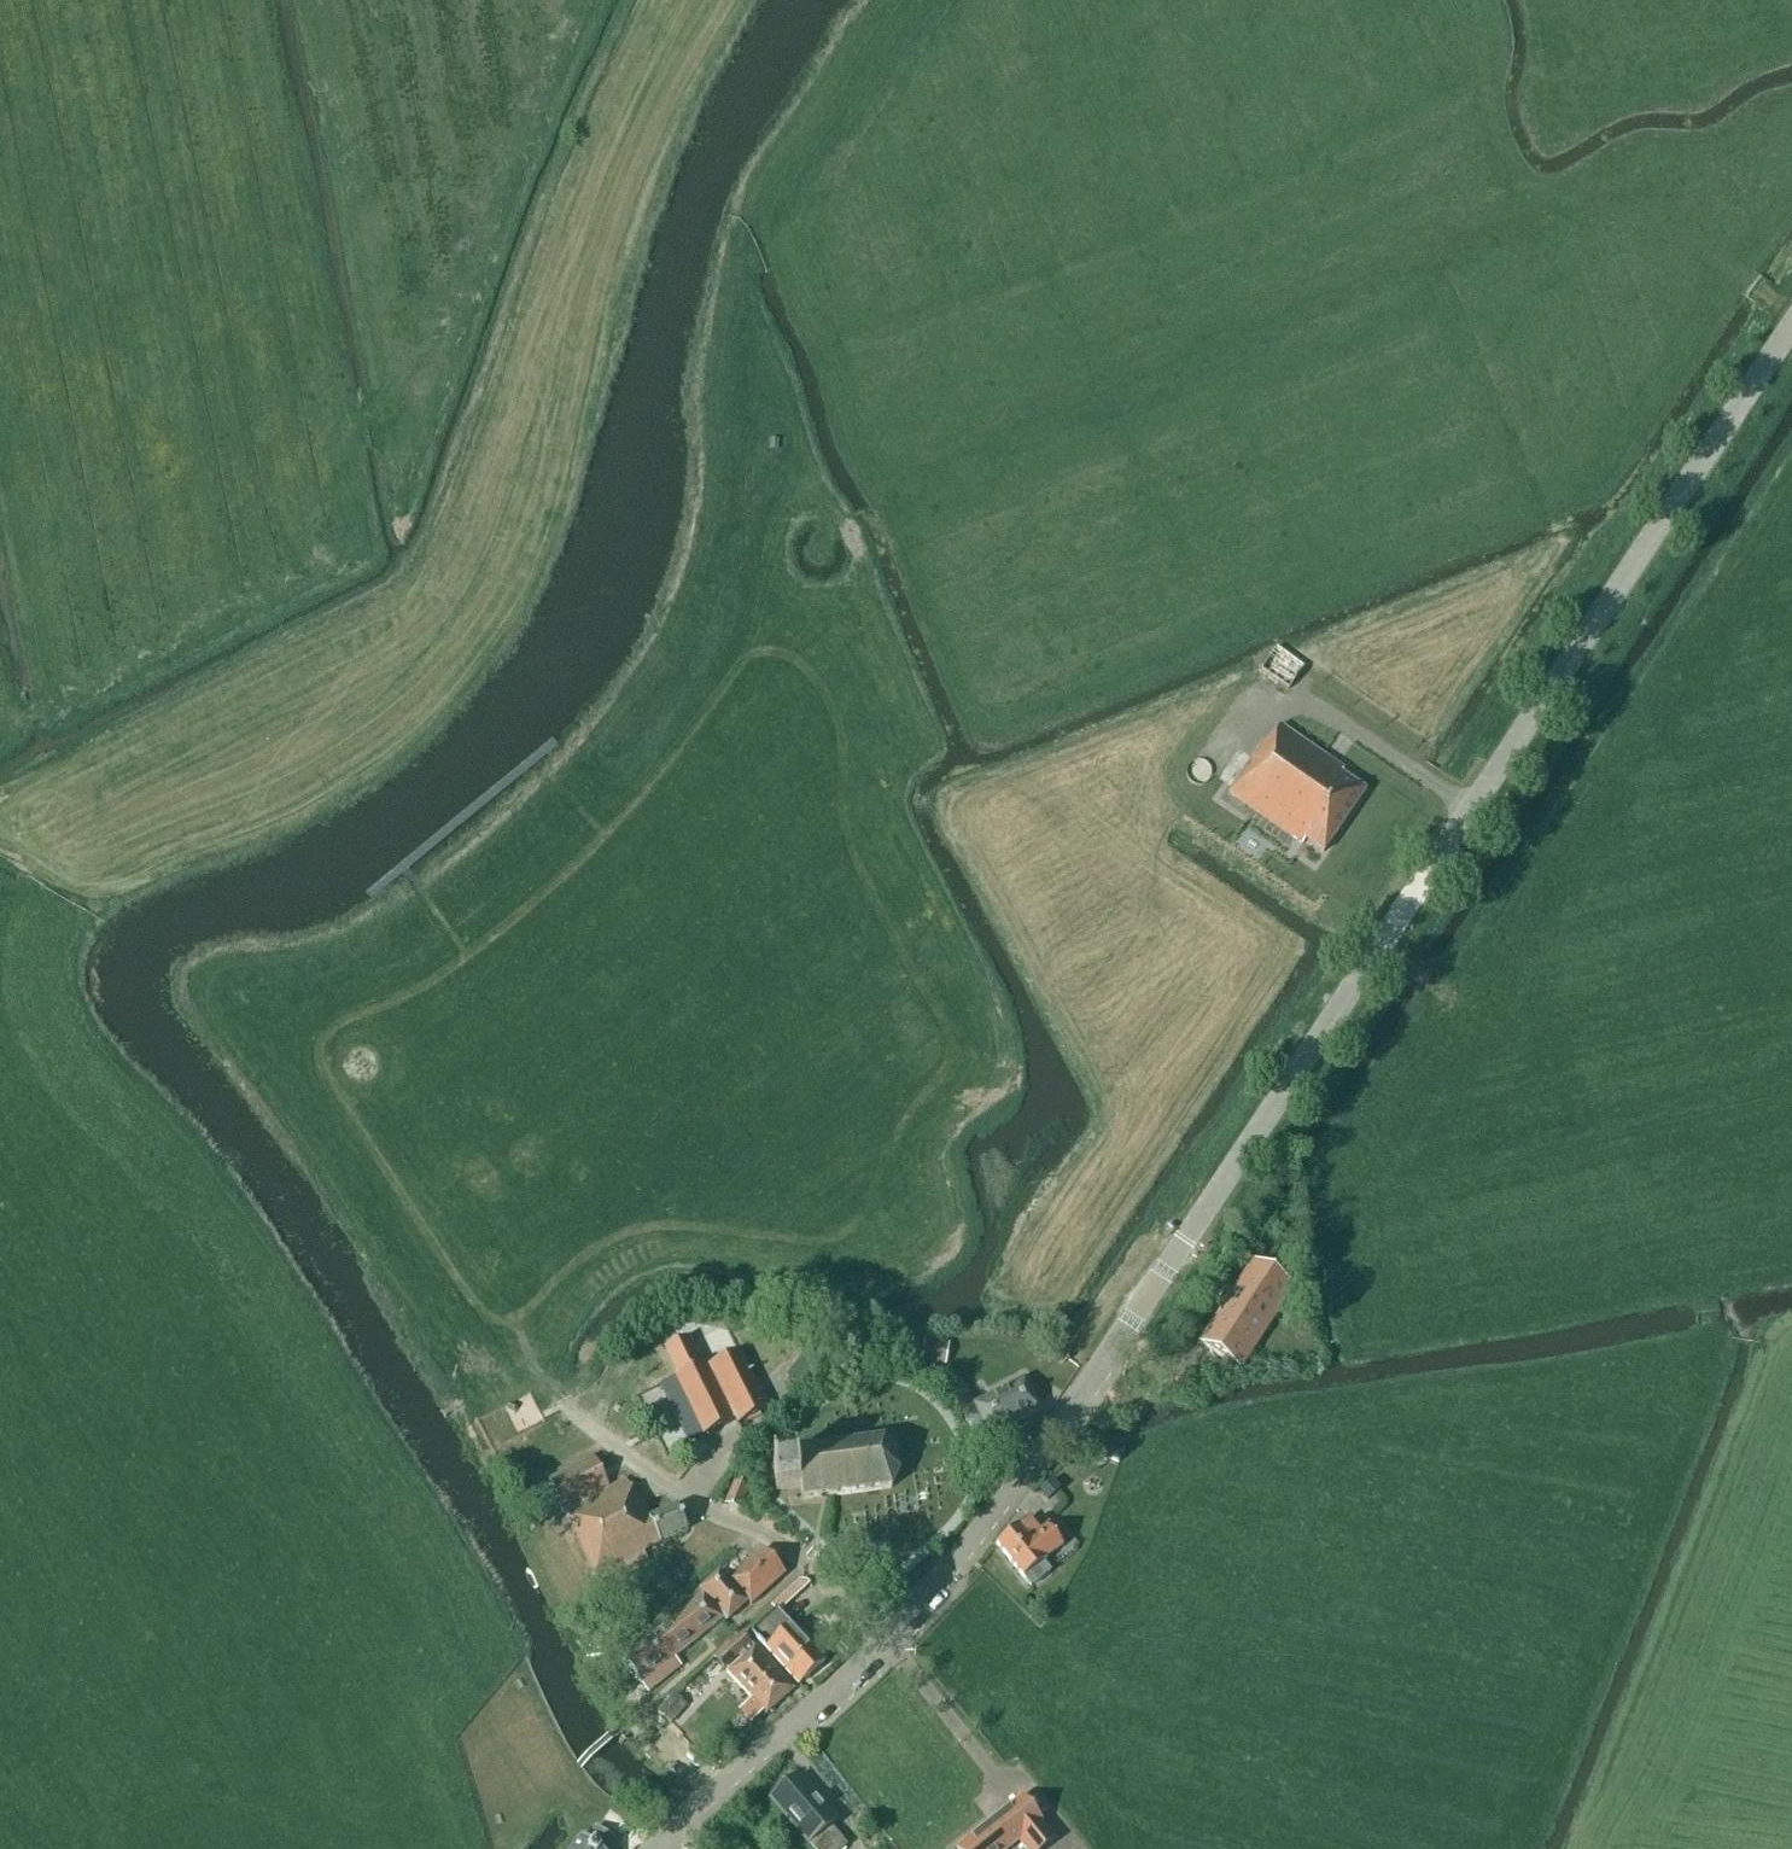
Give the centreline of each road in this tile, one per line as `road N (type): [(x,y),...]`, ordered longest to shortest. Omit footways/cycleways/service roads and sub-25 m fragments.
road 1 (tertiary): [(655,1848),(885,1641),(1045,1446),(1791,328)]

